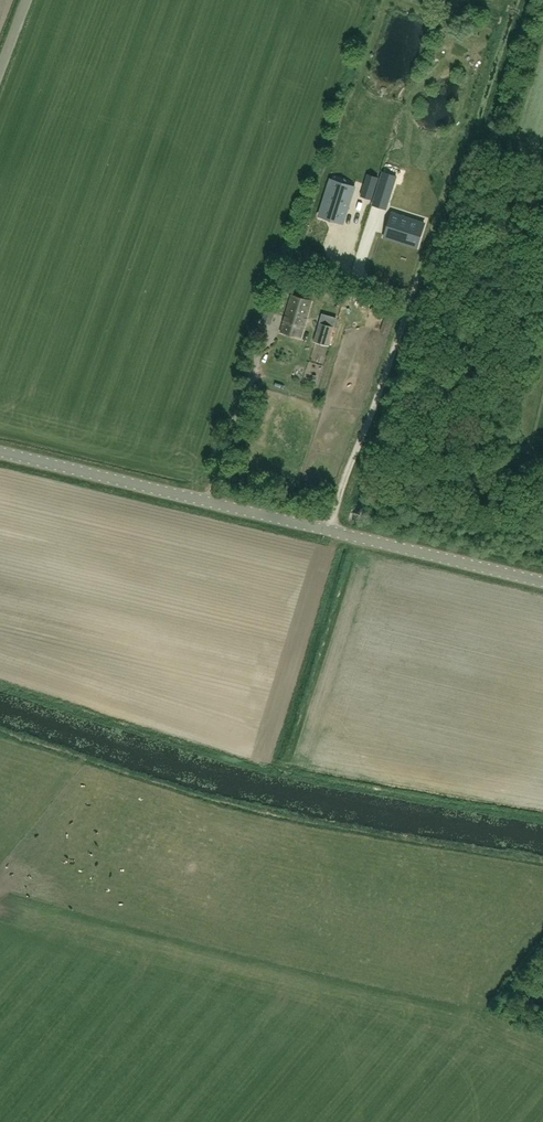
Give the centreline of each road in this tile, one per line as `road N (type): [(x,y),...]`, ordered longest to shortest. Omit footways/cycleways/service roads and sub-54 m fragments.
road 1 (tertiary): [(542,582),(0,452)]
road 2 (track): [(473,100),(409,309)]

